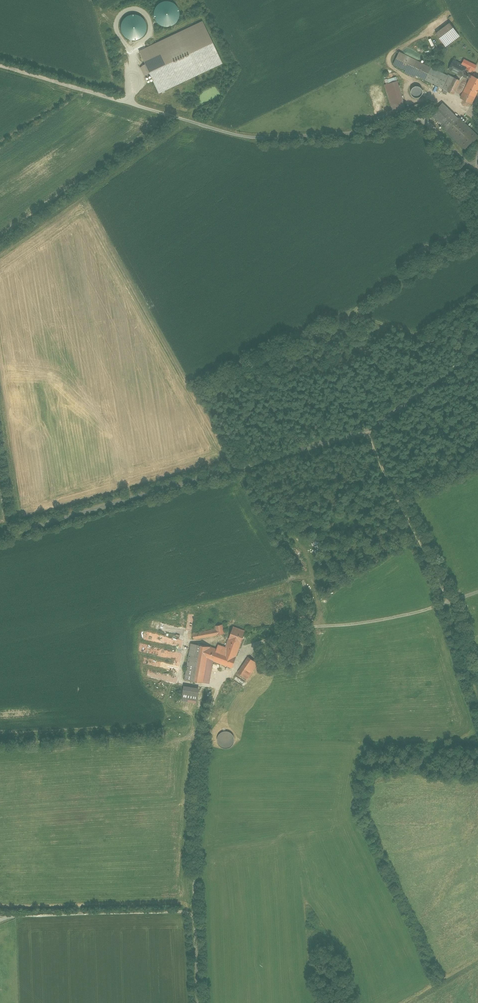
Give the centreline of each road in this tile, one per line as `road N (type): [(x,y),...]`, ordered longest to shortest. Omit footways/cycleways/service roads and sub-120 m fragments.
road 1 (residential): [(200,1002),(197,786),(212,700),(257,643),(419,612)]
road 2 (residential): [(477,354),(364,431),(0,533)]
road 3 (residential): [(476,174),(420,121),(260,137),(181,120)]
road 4 (track): [(442,604),(364,431)]
road 5 (track): [(181,120),(0,63)]

